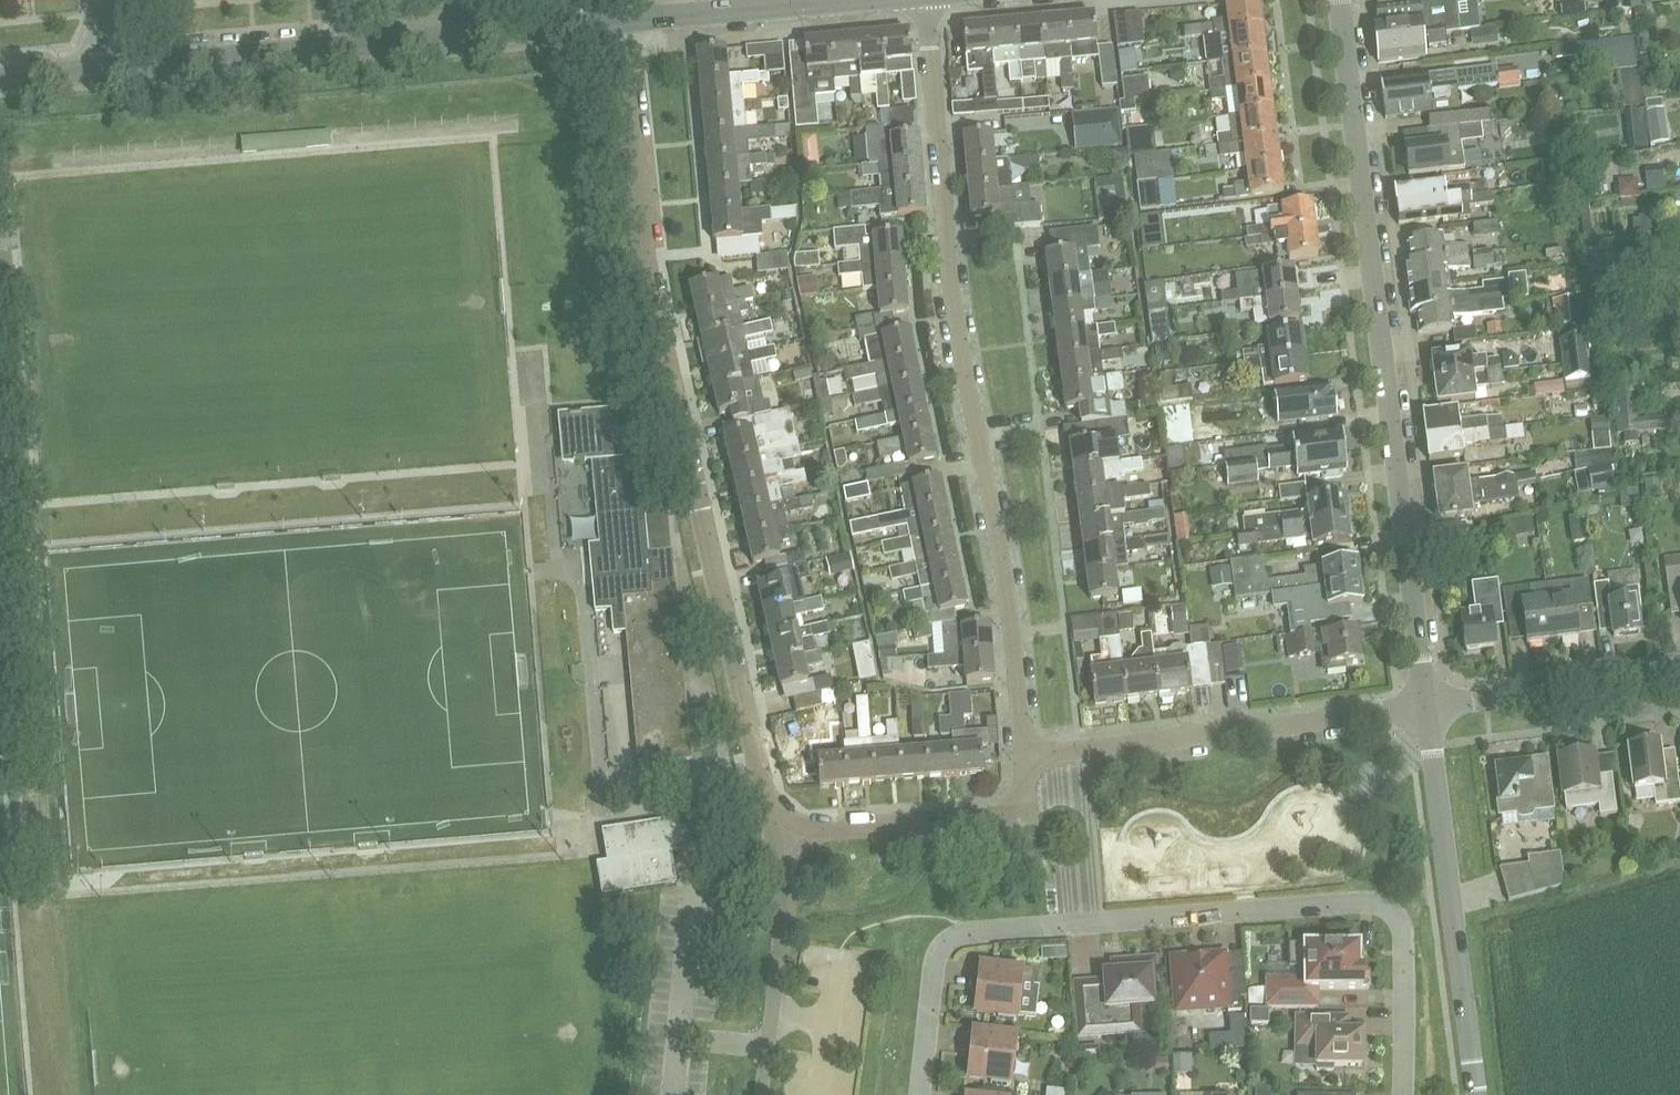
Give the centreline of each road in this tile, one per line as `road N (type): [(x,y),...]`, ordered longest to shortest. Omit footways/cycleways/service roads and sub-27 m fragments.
road 1 (residential): [(796,836),(758,790),(642,252),(616,21)]
road 2 (residential): [(920,1094),(936,960),(957,941),(1373,905),(1394,913),(1409,941),(1404,1094)]
road 3 (residential): [(1026,759),(1014,636),(955,314),(926,0)]
road 4 (unclassified): [(1426,709),(1339,0)]
road 5 (residential): [(1026,759),(1426,709)]
road 6 (unclassified): [(1476,1094),(1426,709)]
road 7 (tertiary): [(105,67),(472,34)]
road 8 (residential): [(796,836),(1028,813),(1026,759)]
road 9 (residential): [(1426,709),(1679,677)]
road 10 (tertiary): [(616,21),(840,0)]
road 11 (tertiary): [(472,34),(616,21)]

